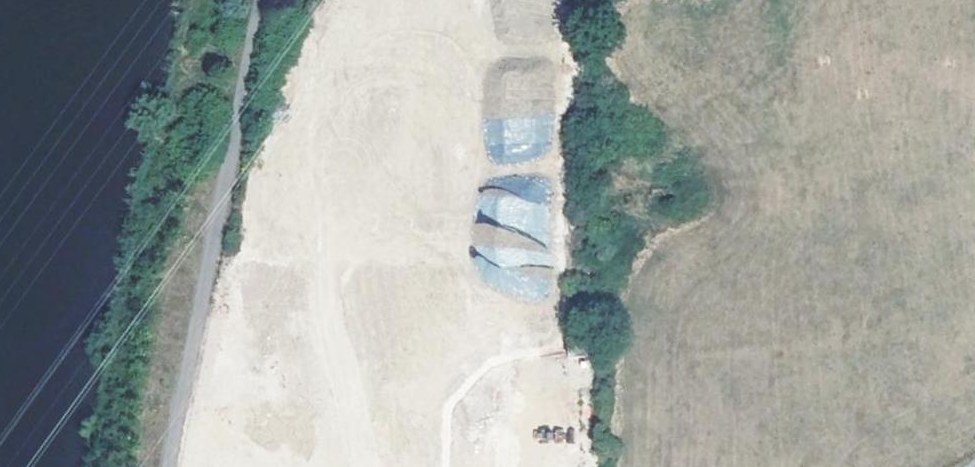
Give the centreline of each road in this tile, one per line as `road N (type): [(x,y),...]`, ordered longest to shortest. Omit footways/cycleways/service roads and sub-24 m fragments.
road 1 (track): [(407,55),(429,101),(444,401)]
road 2 (track): [(418,79),(474,70),(502,50),(521,0)]

